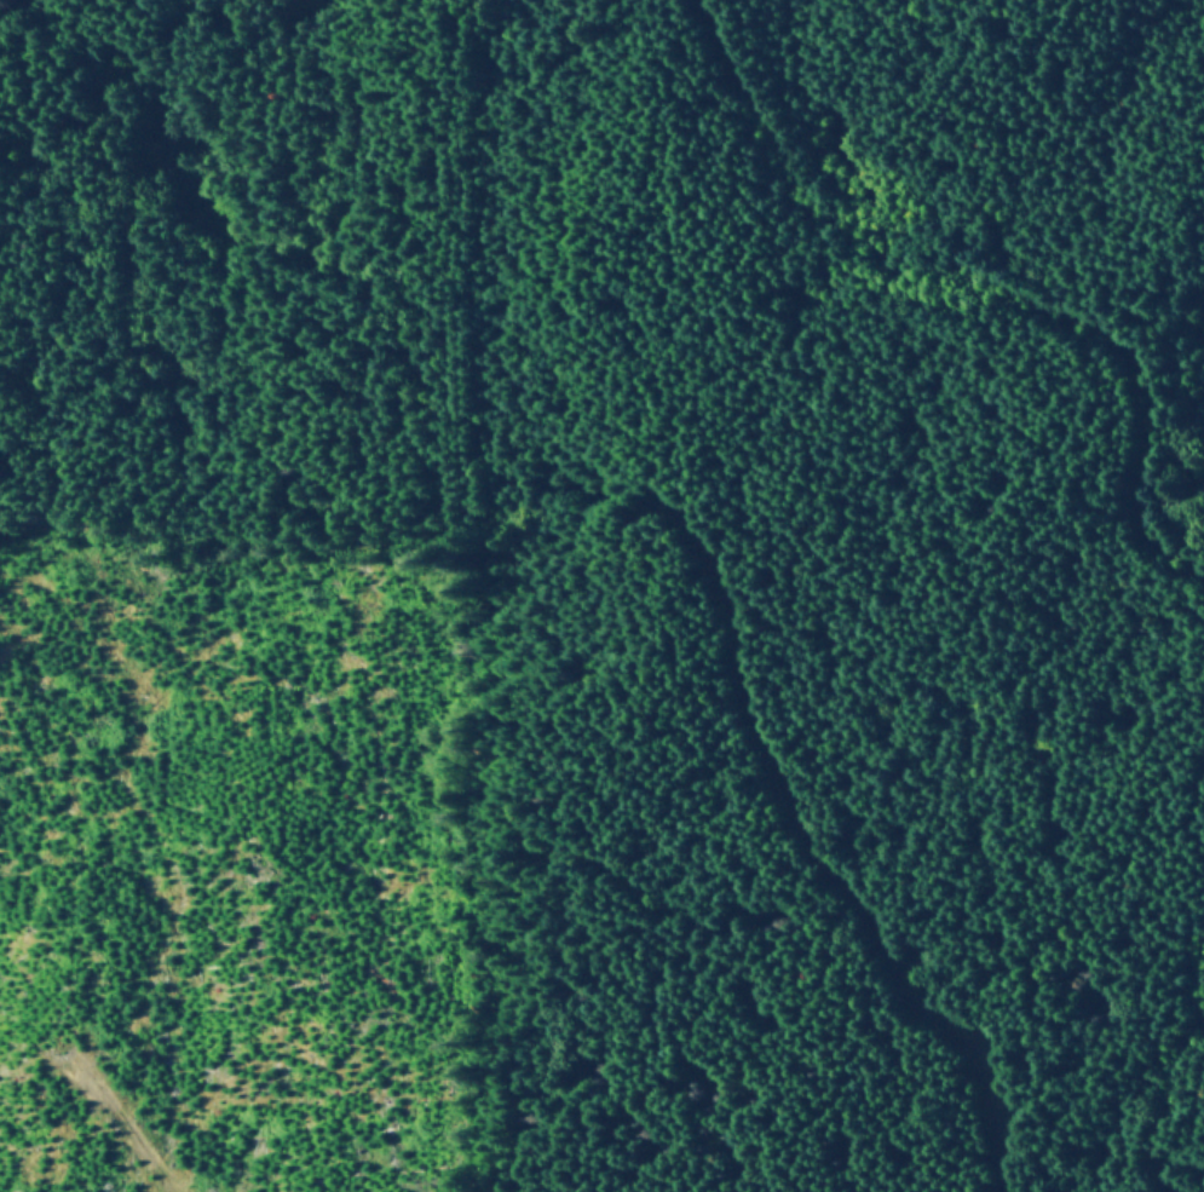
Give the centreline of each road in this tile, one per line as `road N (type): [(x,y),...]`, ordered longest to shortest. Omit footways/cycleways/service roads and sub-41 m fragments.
road 1 (track): [(703,0),(787,165),(872,252),(1077,317),(1117,342),(1137,375),(1146,419),(1135,509),(1146,539),(1203,569)]
road 2 (track): [(1006,1191),(987,1076),(951,1026),(906,996),(791,824),(741,699),(728,615),(713,575),(689,535),(647,502)]
road 3 (track): [(77,1067),(172,1191)]

